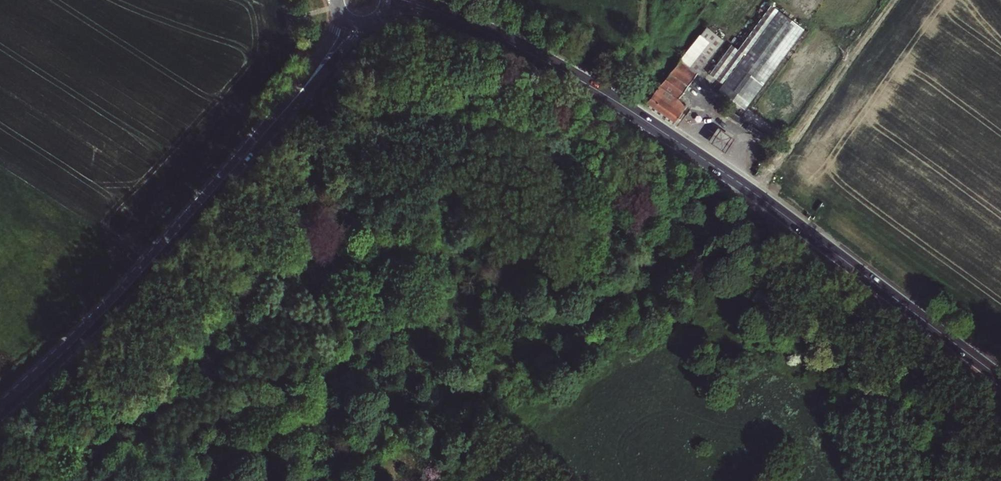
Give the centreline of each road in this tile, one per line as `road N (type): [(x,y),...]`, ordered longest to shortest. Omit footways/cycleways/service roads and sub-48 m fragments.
road 1 (secondary): [(1000,378),(684,146),(585,83),(456,19)]
road 2 (tertiary): [(0,411),(126,289),(285,109)]
road 3 (tertiary): [(285,109),(369,22)]

